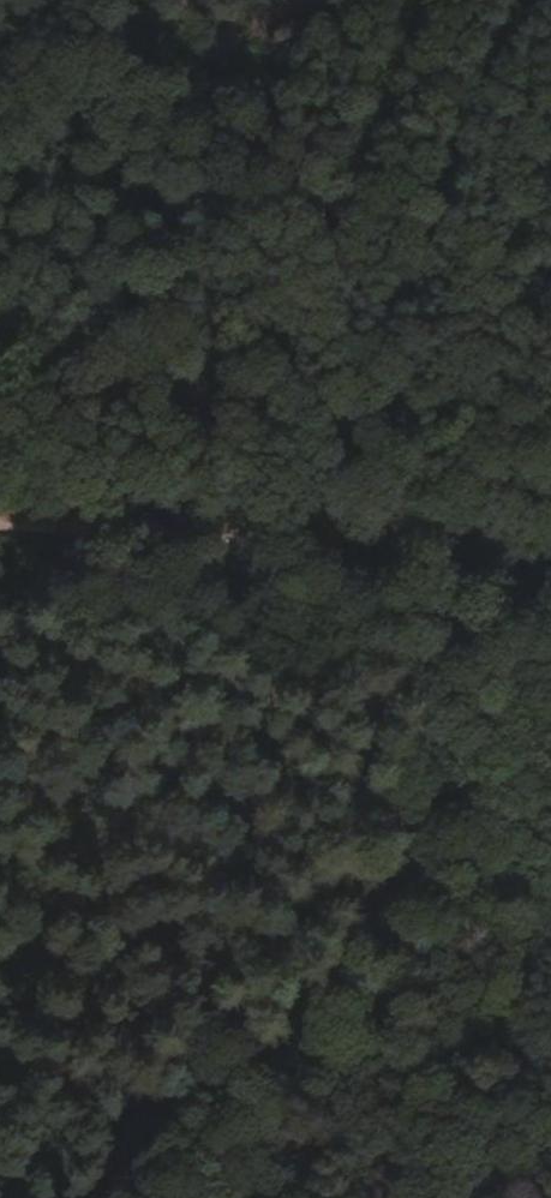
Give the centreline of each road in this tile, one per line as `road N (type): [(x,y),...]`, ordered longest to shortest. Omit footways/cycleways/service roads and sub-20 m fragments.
road 1 (track): [(0,504),(550,545)]

